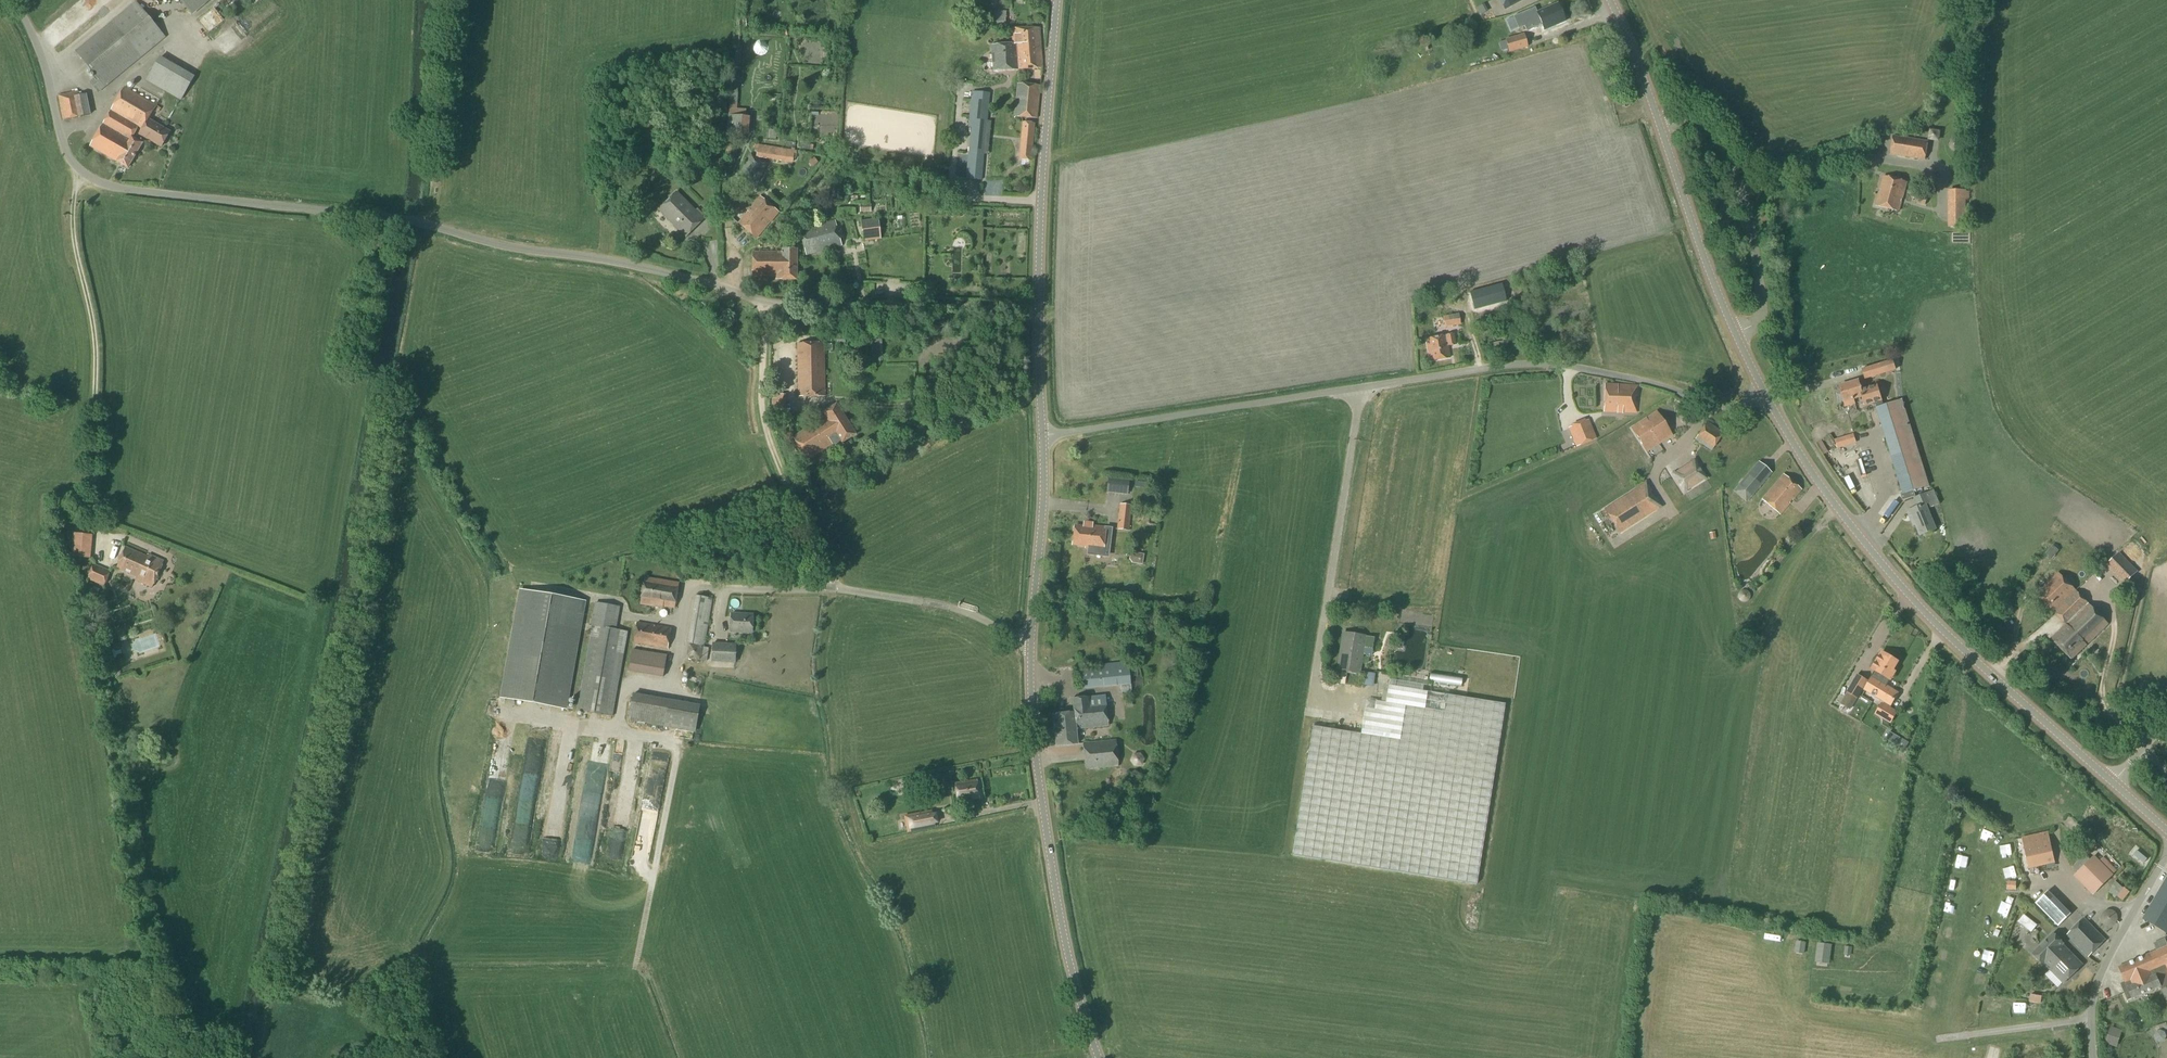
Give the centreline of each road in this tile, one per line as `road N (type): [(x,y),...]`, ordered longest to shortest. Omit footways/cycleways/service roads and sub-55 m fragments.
road 1 (unclassified): [(1039,305),(763,303),(624,262),(525,250),(398,220),(102,184),(71,163),(48,74),(12,0)]
road 2 (unclassified): [(1763,395),(1714,403),(1592,368),(1531,362),(1042,436)]
road 3 (secondary): [(2112,777),(1917,604),(1815,479),(1763,395)]
road 4 (tertiary): [(1098,1057),(1055,887),(1037,773),(1029,642)]
road 5 (unclassified): [(1029,642),(937,605),(833,588),(726,589)]
road 6 (tertiary): [(1039,305),(1057,0)]
road 7 (track): [(763,303),(764,418),(833,588)]
road 8 (unclassified): [(1738,339),(1758,324),(1763,307),(1753,227),(1734,156),(1691,127),(1660,128)]
road 9 (secondary): [(1738,339),(1660,128)]
road 10 (unclassified): [(2093,1057),(2094,991),(2166,859)]
road 11 (tertiary): [(1029,642),(1042,436)]
road 12 (secondary): [(1660,128),(1613,0)]
road 13 (tertiary): [(1042,436),(1039,305)]

